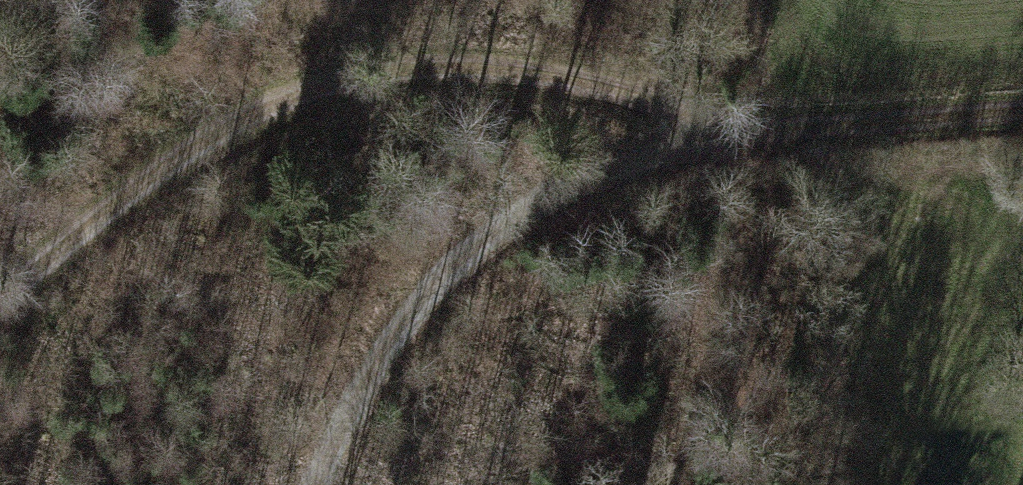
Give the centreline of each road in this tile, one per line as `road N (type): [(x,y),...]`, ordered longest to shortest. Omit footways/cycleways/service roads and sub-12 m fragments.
road 1 (track): [(780,137),(510,69),(363,65),(231,100),(0,282)]
road 2 (track): [(780,137),(612,158),(453,260),(365,384),(322,484)]
road 3 (track): [(1022,116),(780,137)]

